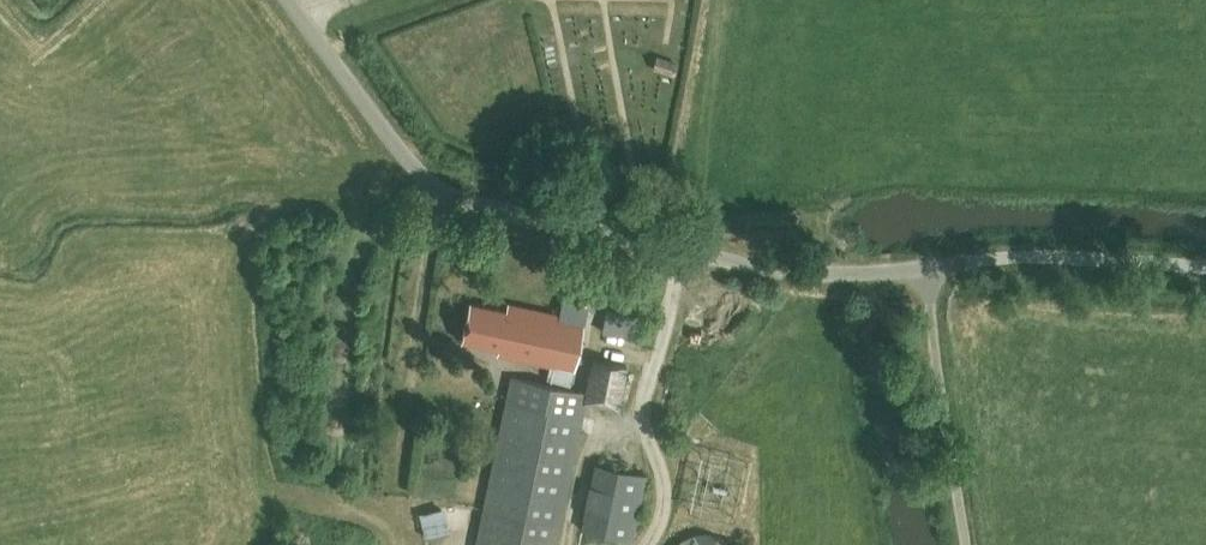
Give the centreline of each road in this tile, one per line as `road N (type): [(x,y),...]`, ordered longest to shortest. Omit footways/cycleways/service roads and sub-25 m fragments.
road 1 (unclassified): [(925,266),(767,268),(442,194),(362,105),(288,0)]
road 2 (track): [(925,266),(965,544)]
road 3 (unclassified): [(925,266),(1039,256),(1205,267)]
road 4 (track): [(0,1),(44,47),(97,0)]

